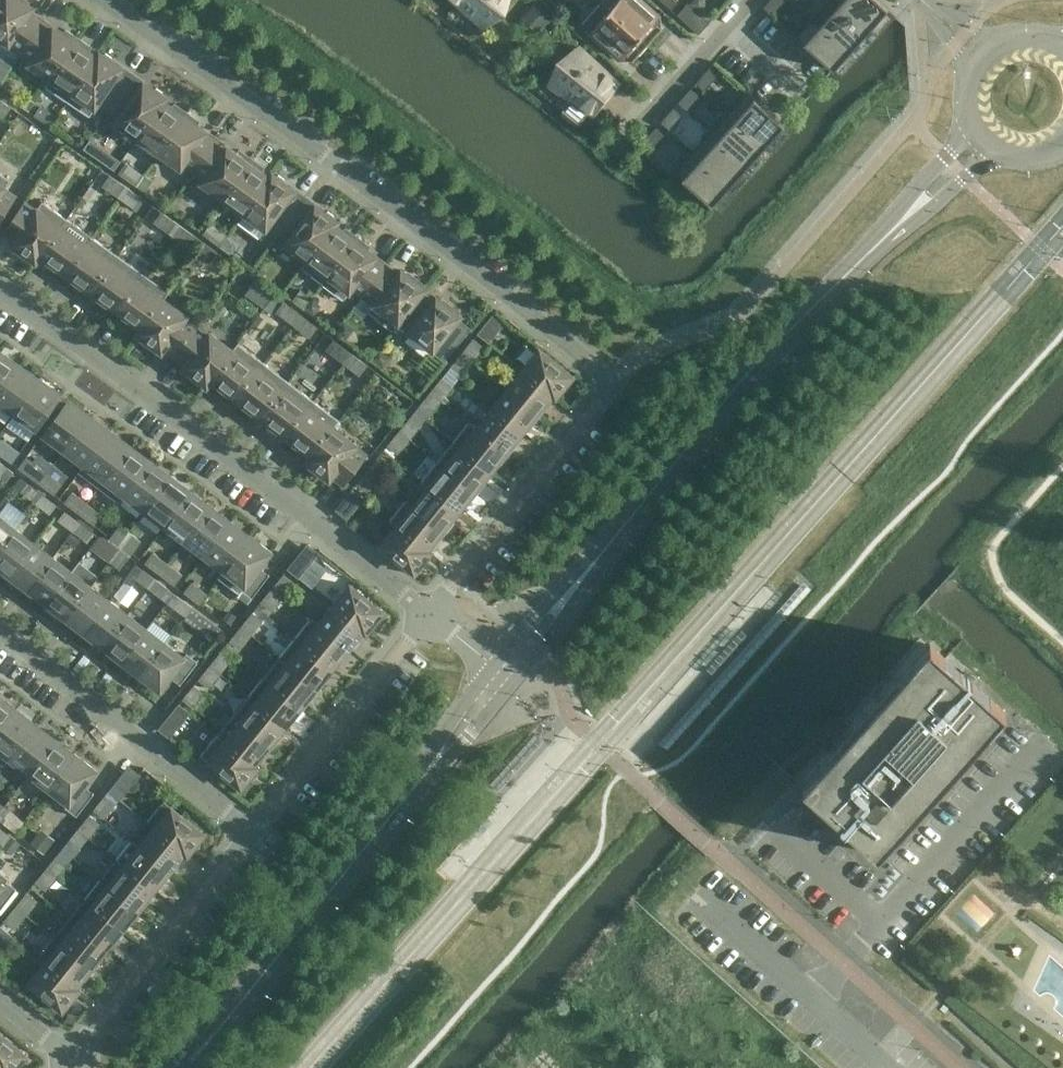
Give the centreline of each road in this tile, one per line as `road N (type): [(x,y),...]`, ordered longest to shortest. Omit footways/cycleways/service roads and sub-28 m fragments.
road 1 (residential): [(432,611),(616,378),(296,133),(104,0)]
road 2 (residential): [(432,611),(0,289)]
road 3 (secondary): [(621,531),(761,356),(889,234)]
road 4 (secondary): [(184,1067),(419,781)]
road 5 (residential): [(253,832),(0,633)]
road 6 (residential): [(72,1055),(253,832)]
road 7 (residential): [(253,832),(432,611)]
road 8 (residential): [(881,920),(1039,741)]
road 9 (secondary): [(621,531),(494,664)]
road 10 (secondary): [(512,678),(621,531)]
road 11 (residential): [(637,123),(748,0)]
road 12 (residential): [(812,998),(705,903)]
road 13 (secondary): [(494,664),(419,781)]
road 14 (secondary): [(419,781),(512,678)]
road 15 (secondary): [(972,125),(906,200),(889,234)]
road 16 (residential): [(780,828),(881,920)]
road 17 (secondary): [(889,234),(995,150)]

